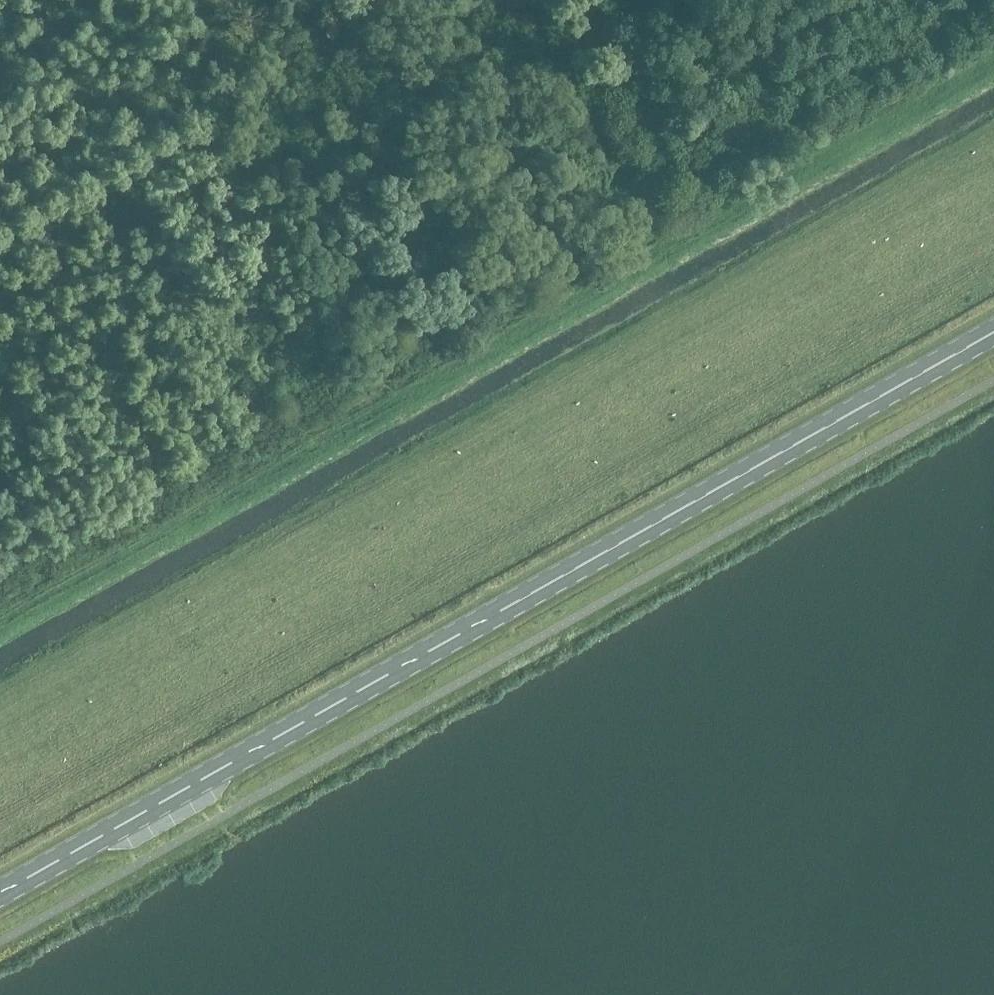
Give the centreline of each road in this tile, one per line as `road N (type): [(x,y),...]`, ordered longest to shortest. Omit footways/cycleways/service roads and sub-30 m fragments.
road 1 (primary): [(0,907),(993,339)]

